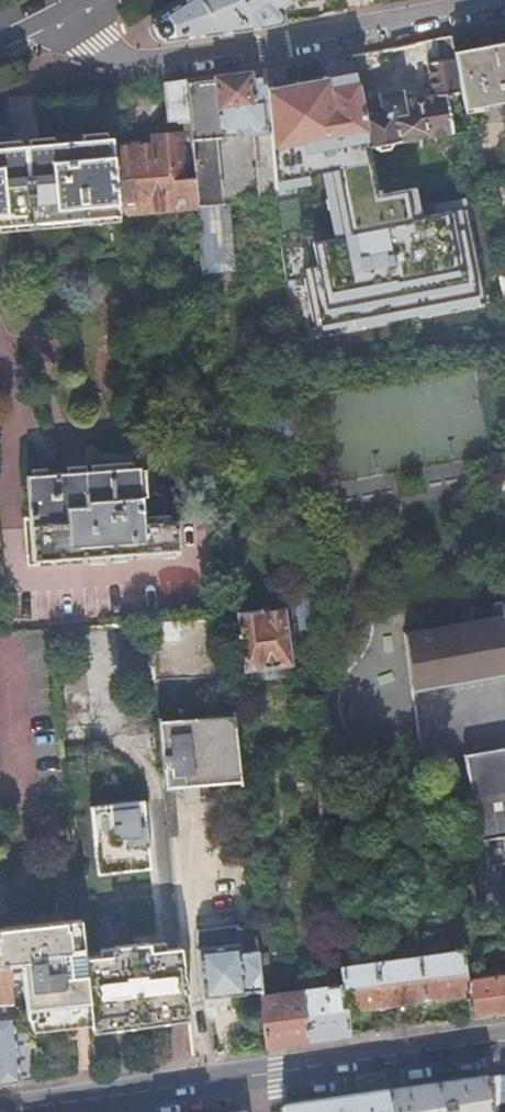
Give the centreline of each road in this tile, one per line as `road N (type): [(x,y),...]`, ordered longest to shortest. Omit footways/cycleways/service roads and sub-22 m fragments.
road 1 (residential): [(56,9),(117,69),(188,65),(504,3)]
road 2 (primary): [(0,1111),(258,1076)]
road 3 (primary): [(258,1076),(504,1042)]

